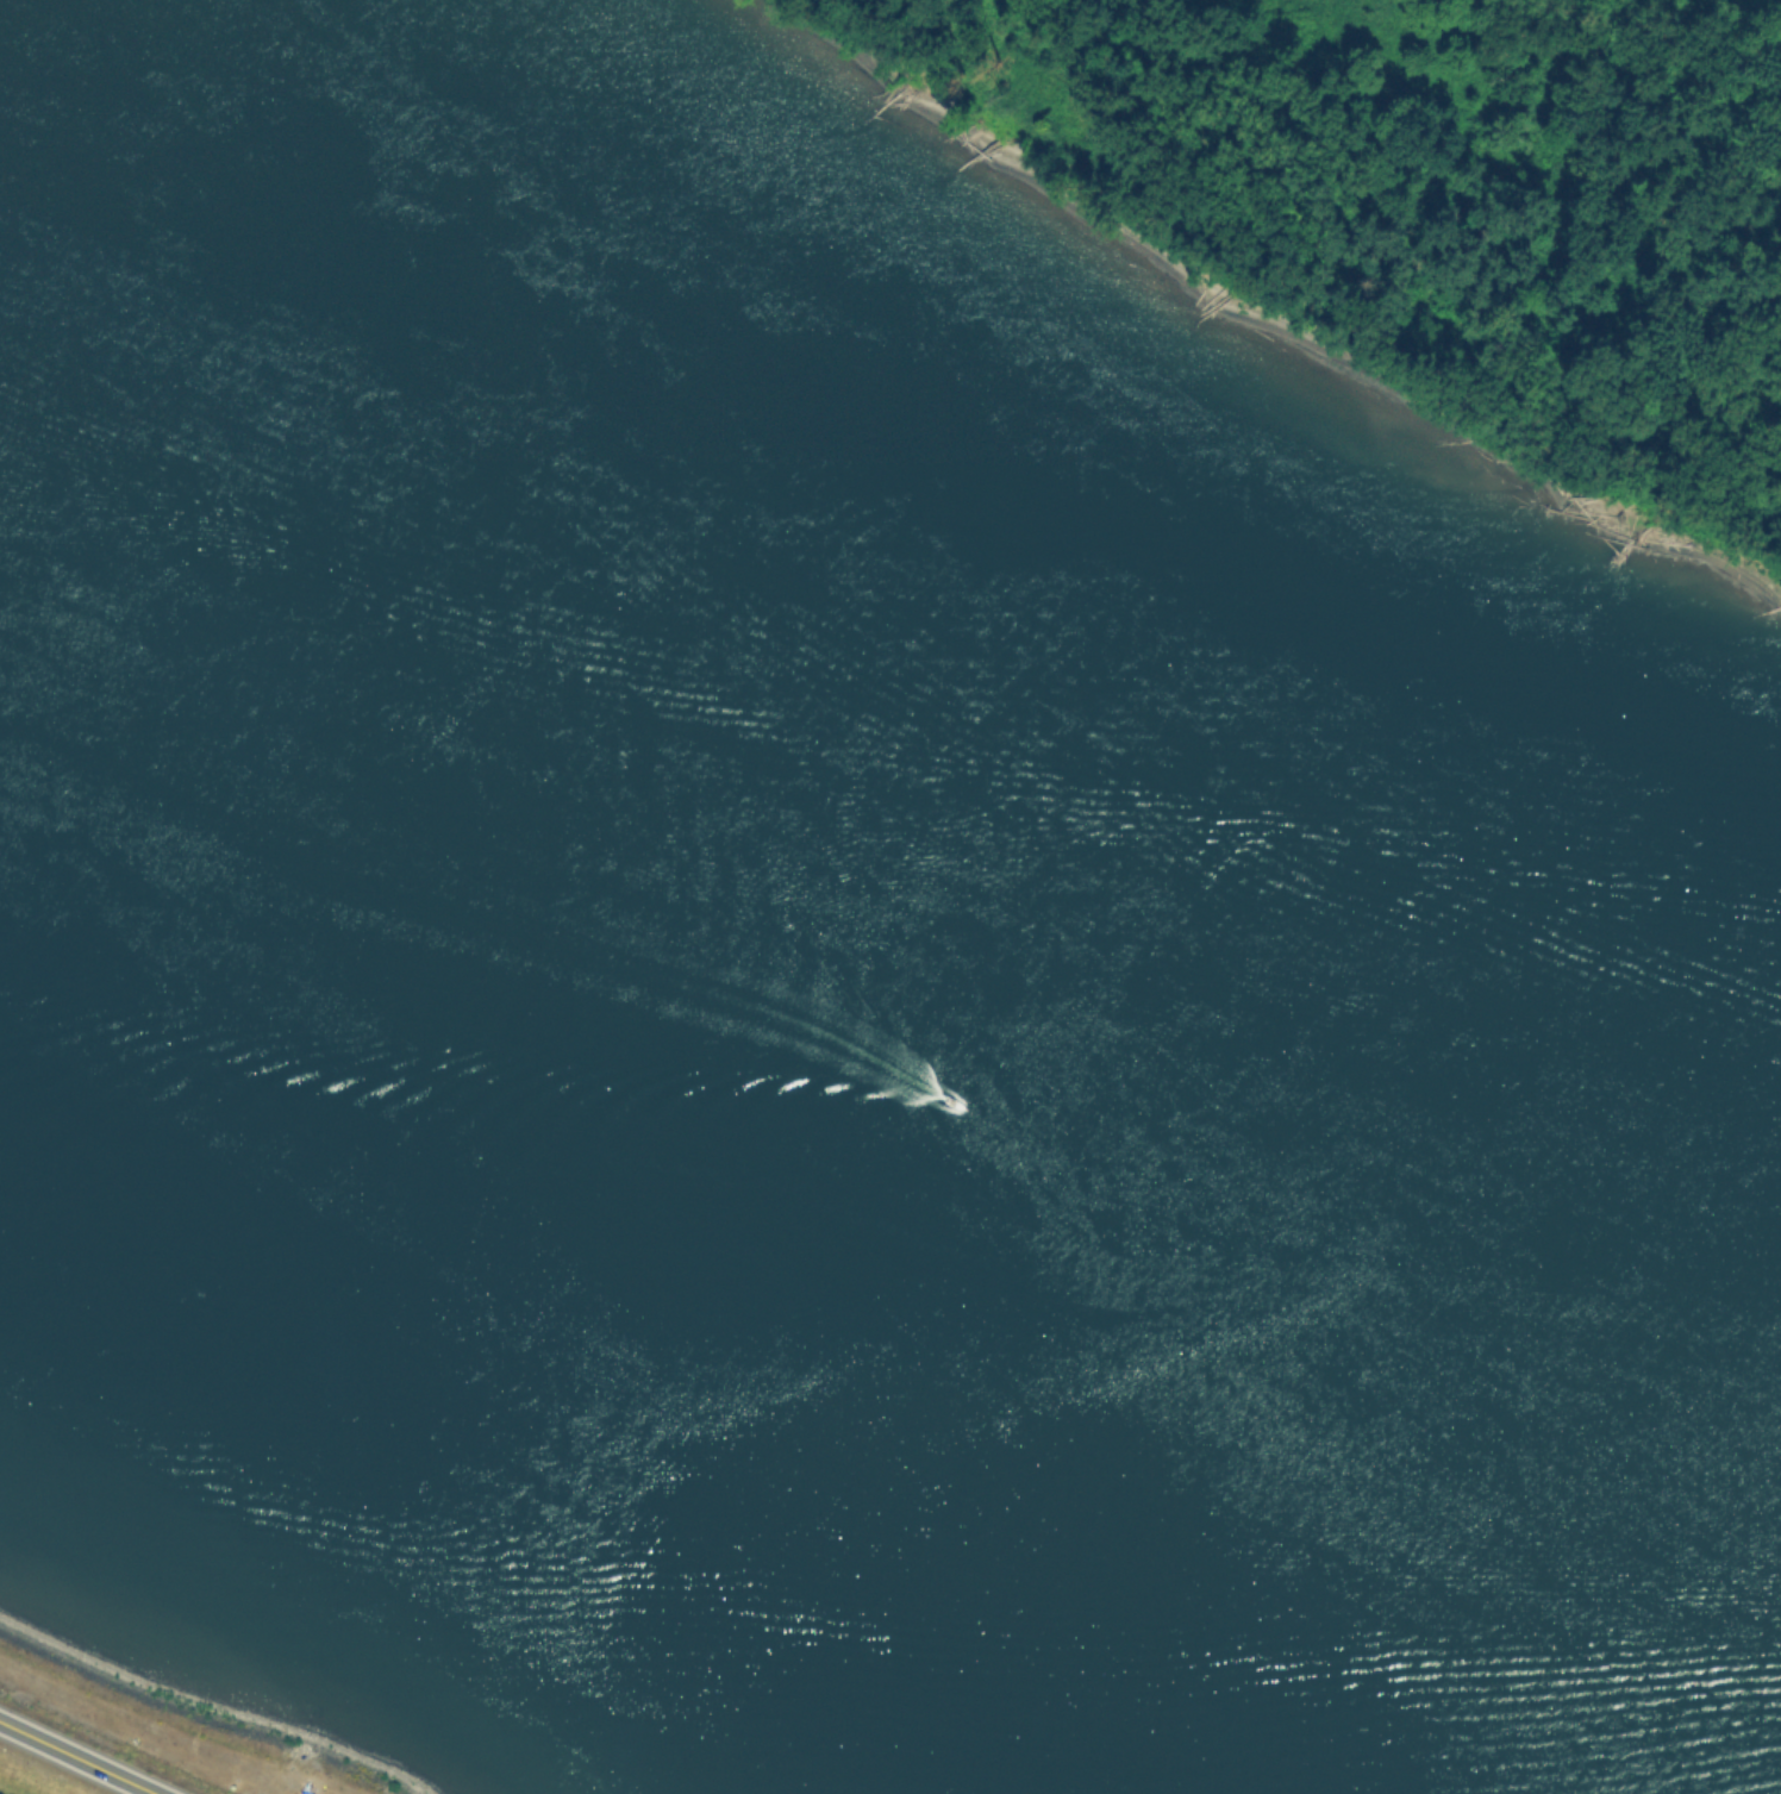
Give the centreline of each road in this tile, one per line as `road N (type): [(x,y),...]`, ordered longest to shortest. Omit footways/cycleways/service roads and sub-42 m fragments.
road 1 (secondary): [(0,1722),(154,1793)]

